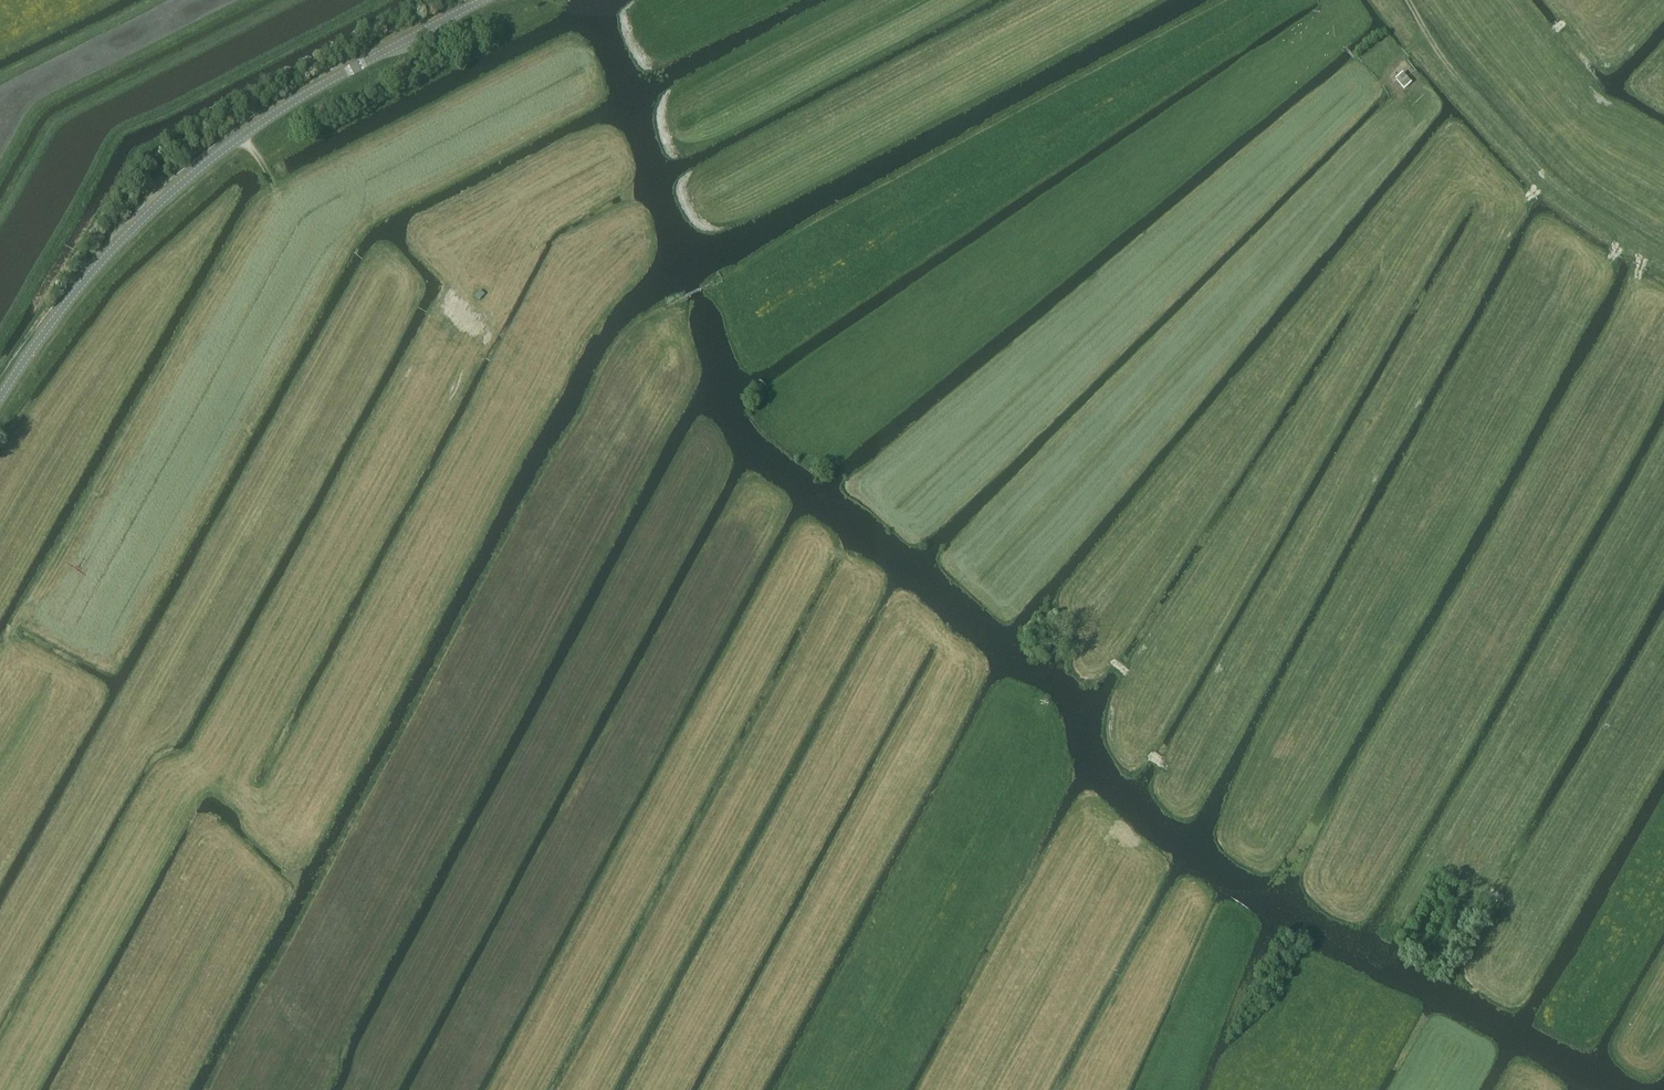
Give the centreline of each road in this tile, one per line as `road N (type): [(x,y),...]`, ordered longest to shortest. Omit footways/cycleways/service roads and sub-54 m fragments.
road 1 (unclassified): [(0,399),(102,262),(204,166),(309,93),(484,0)]
road 2 (track): [(1663,256),(1539,172),(1448,66),(1407,0)]

